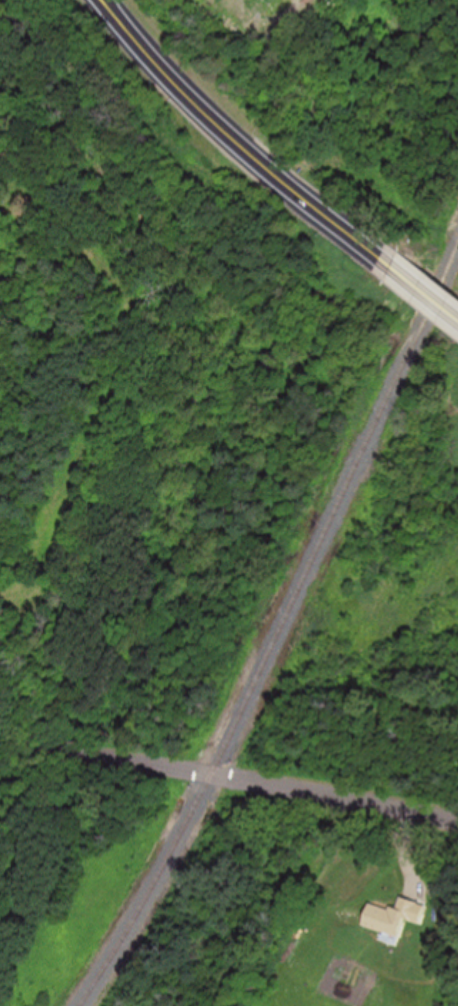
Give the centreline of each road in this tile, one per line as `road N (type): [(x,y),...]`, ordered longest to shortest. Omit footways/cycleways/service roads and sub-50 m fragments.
road 1 (residential): [(0,734),(457,819)]
road 2 (secondary): [(388,254),(244,148),(177,87),(102,0)]

